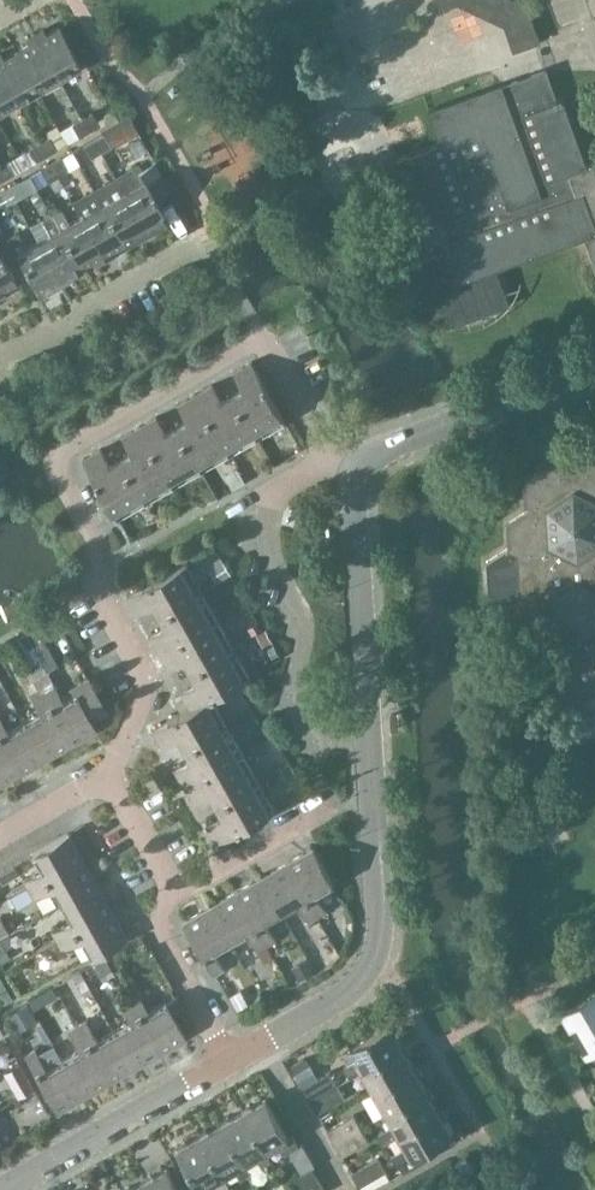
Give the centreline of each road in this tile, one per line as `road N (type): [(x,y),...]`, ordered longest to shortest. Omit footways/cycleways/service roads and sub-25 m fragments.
road 1 (residential): [(335,450),(262,337),(51,455),(96,536),(101,595),(145,676),(108,774)]
road 2 (unclassified): [(228,1059),(370,972),(382,955),(371,720)]
road 3 (residential): [(371,720),(317,715),(295,696),(297,627),(265,547),(277,491),(335,450)]
road 4 (unclassified): [(0,1189),(228,1059)]
road 5 (unclassified): [(371,720),(360,490),(367,463)]
road 6 (unclassified): [(367,463),(394,445),(594,371)]
road 7 (residential): [(0,349),(210,229)]
road 8 (residential): [(228,1059),(162,934),(173,892)]
road 9 (residential): [(173,892),(325,808)]
road 10 (residential): [(173,892),(108,774)]
road 11 (residential): [(0,837),(108,774)]

